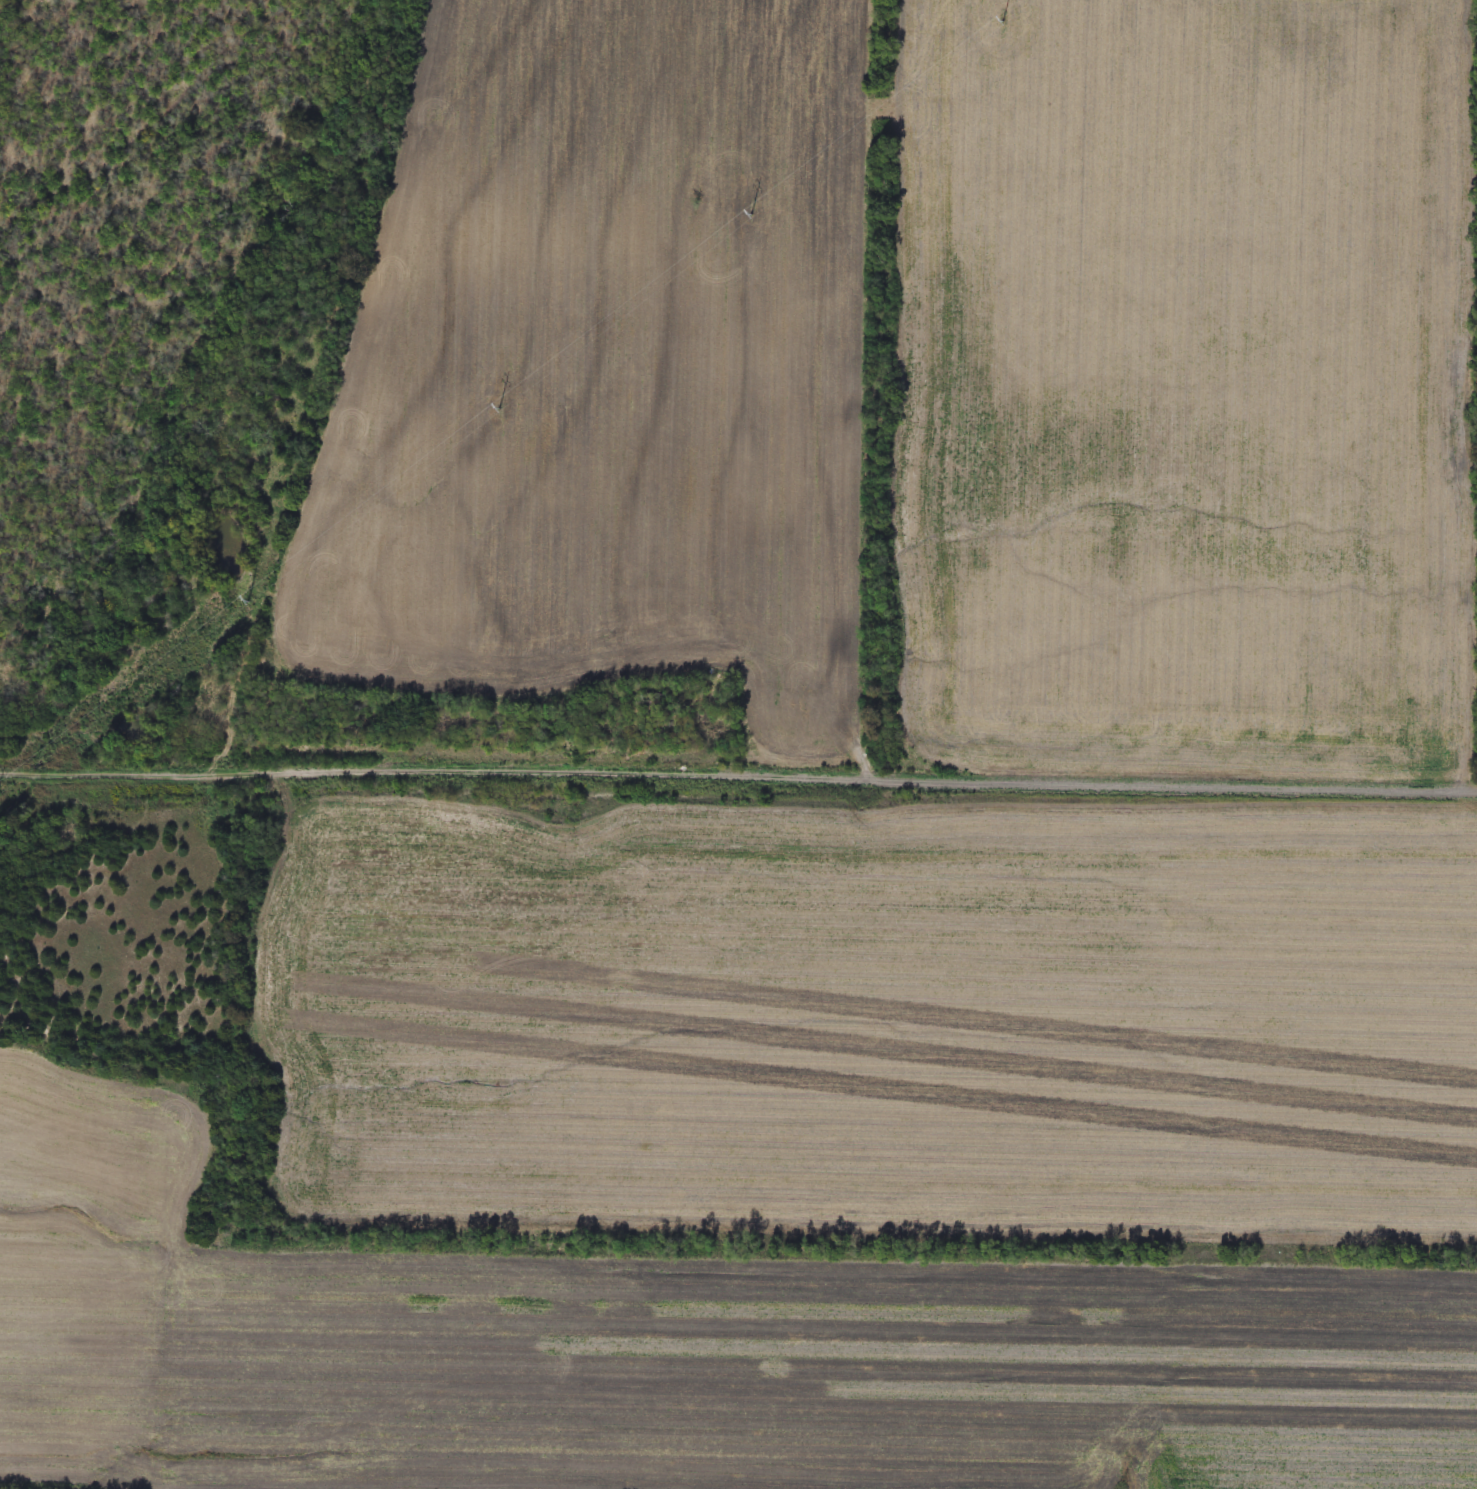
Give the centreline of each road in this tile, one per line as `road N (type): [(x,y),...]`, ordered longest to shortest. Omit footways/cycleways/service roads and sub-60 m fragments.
road 1 (residential): [(1476,779),(442,762),(113,767),(0,719)]

